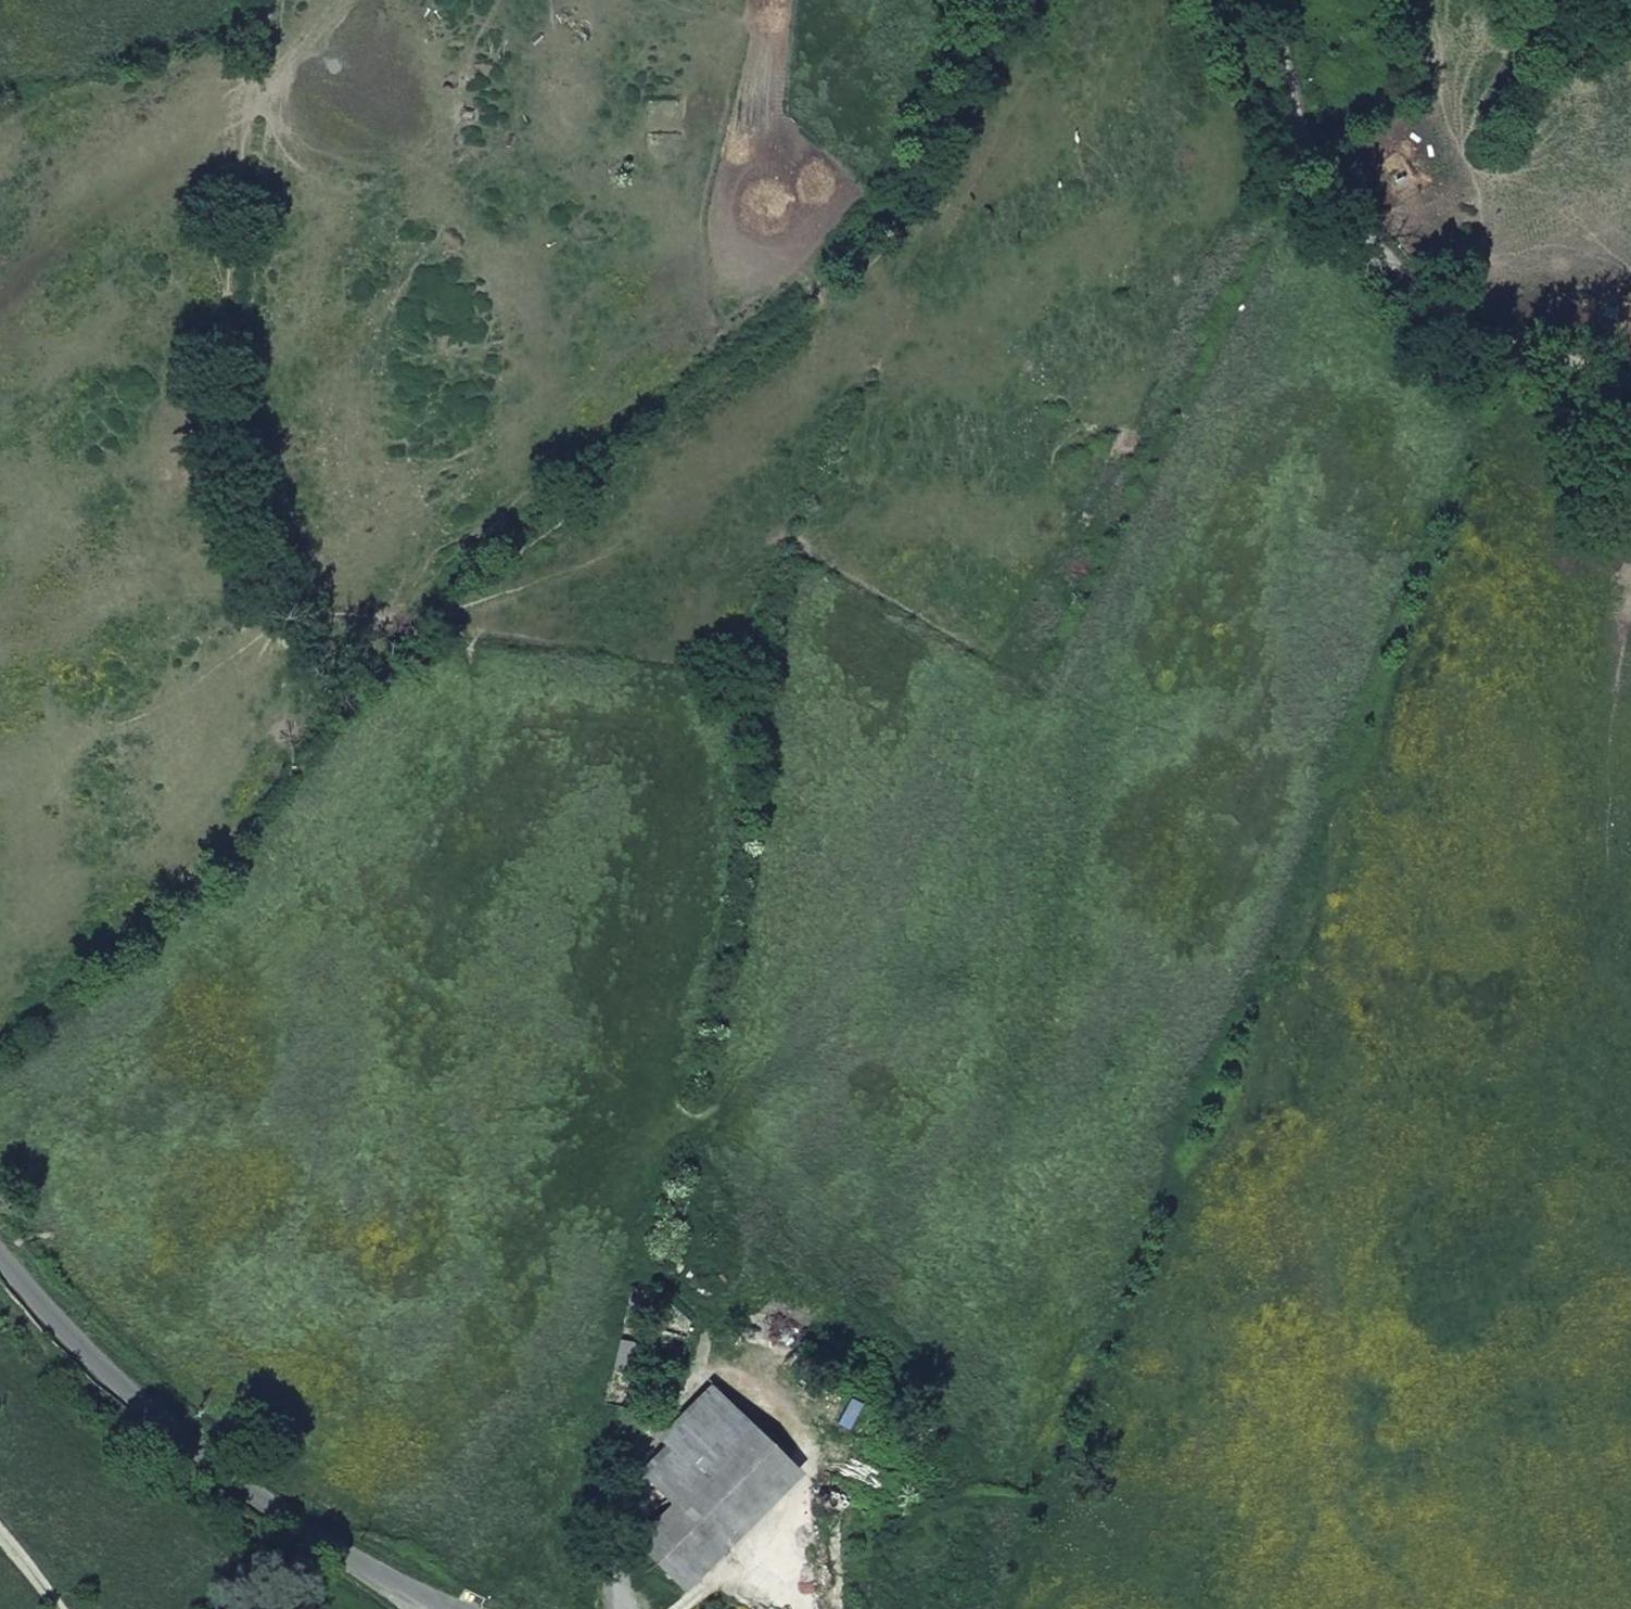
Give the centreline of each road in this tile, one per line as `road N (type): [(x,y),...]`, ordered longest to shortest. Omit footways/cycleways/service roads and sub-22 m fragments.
road 1 (unclassified): [(1273,0),(1281,89),(1299,139),(1327,189),(1408,287),(1459,325),(1514,350),(1630,382)]
road 2 (residential): [(437,1604),(288,1519),(174,1434),(0,1261)]

